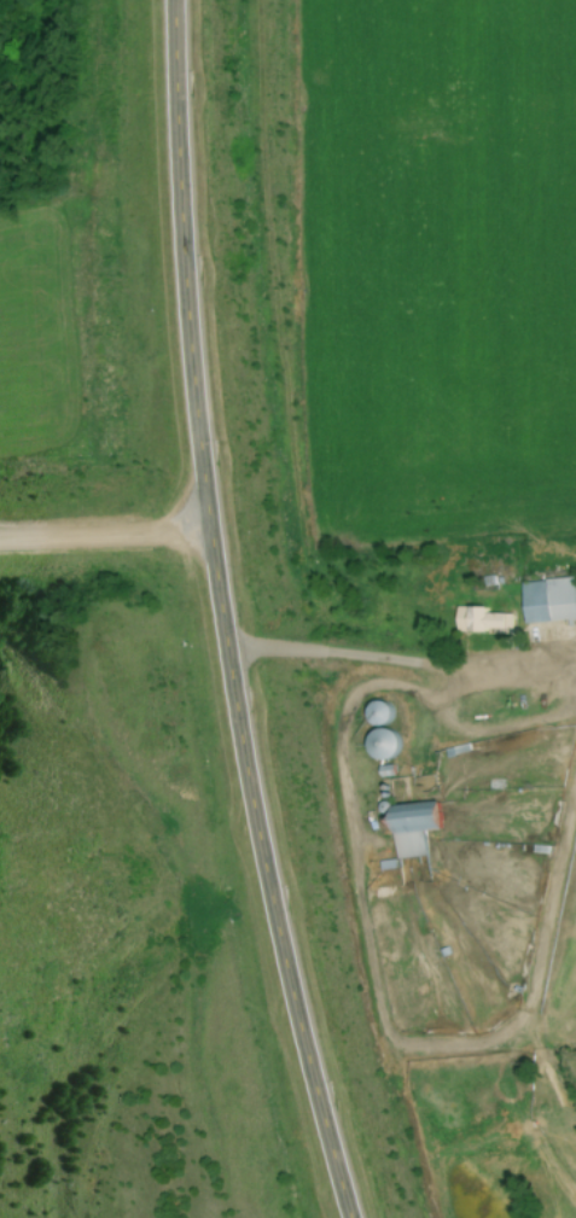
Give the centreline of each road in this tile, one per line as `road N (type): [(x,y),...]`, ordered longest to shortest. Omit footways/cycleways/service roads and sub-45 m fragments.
road 1 (secondary): [(351,1217),(281,942),(233,693),(187,305),(175,0)]
road 2 (tertiary): [(213,532),(0,538)]

